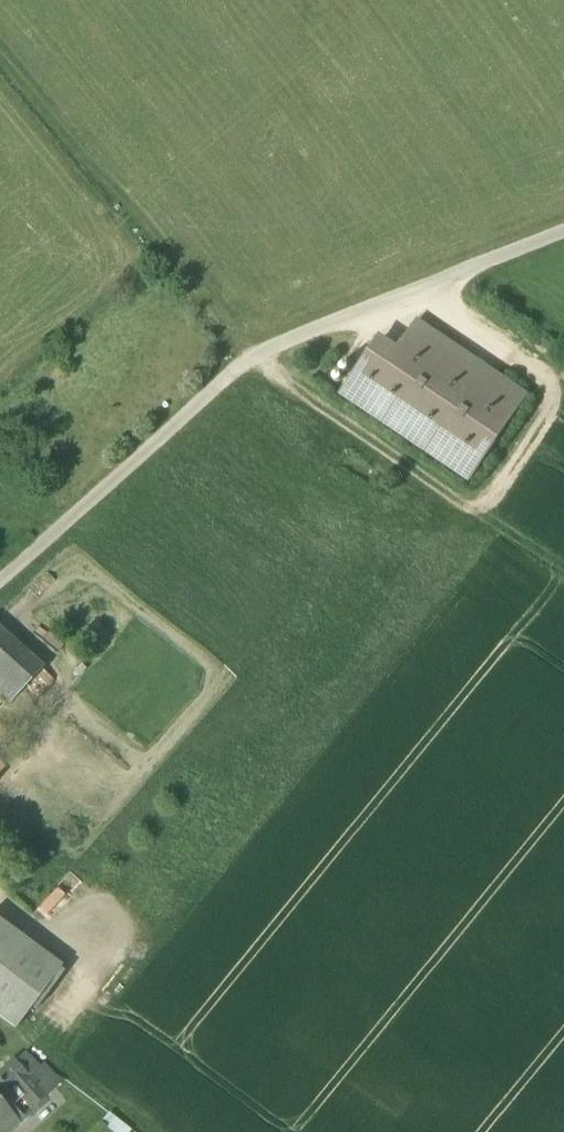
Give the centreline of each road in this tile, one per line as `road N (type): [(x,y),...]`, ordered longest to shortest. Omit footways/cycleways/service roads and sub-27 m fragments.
road 1 (track): [(0,58),(252,358)]
road 2 (track): [(563,572),(252,358)]
road 3 (residential): [(0,583),(252,358)]

